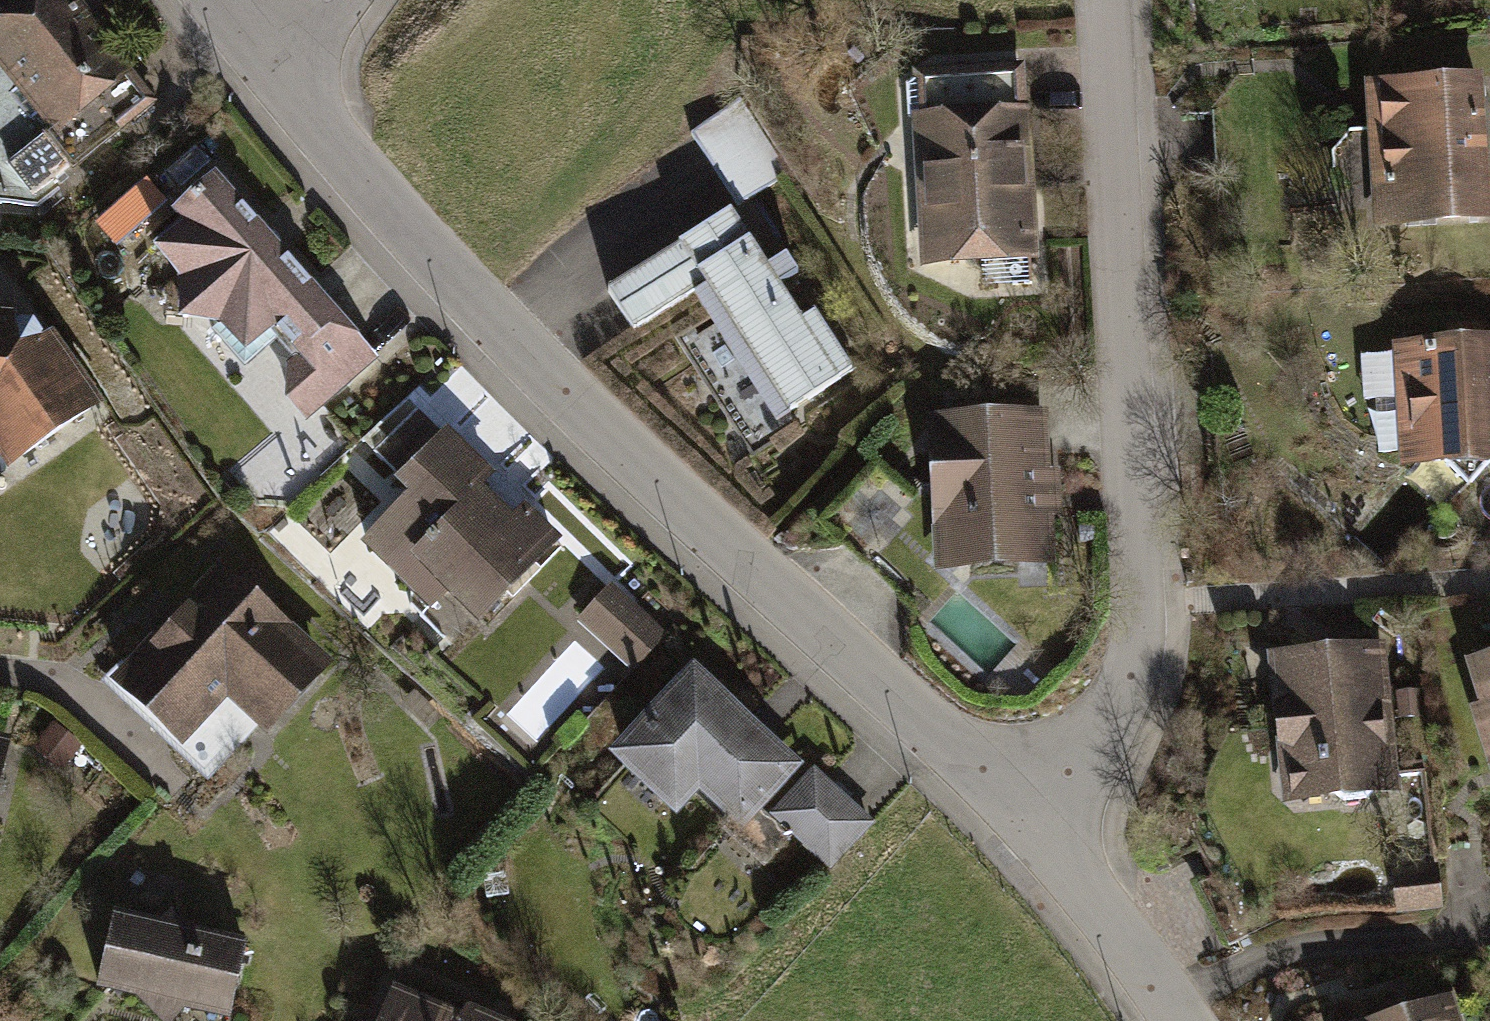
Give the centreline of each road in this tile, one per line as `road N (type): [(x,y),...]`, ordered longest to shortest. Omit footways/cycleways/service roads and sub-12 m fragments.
road 1 (residential): [(261,56),(343,170),(483,314),(1011,818)]
road 2 (residential): [(1011,818),(1128,701),(1139,604),(1104,0)]
road 3 (residential): [(1011,818),(1178,1020)]

